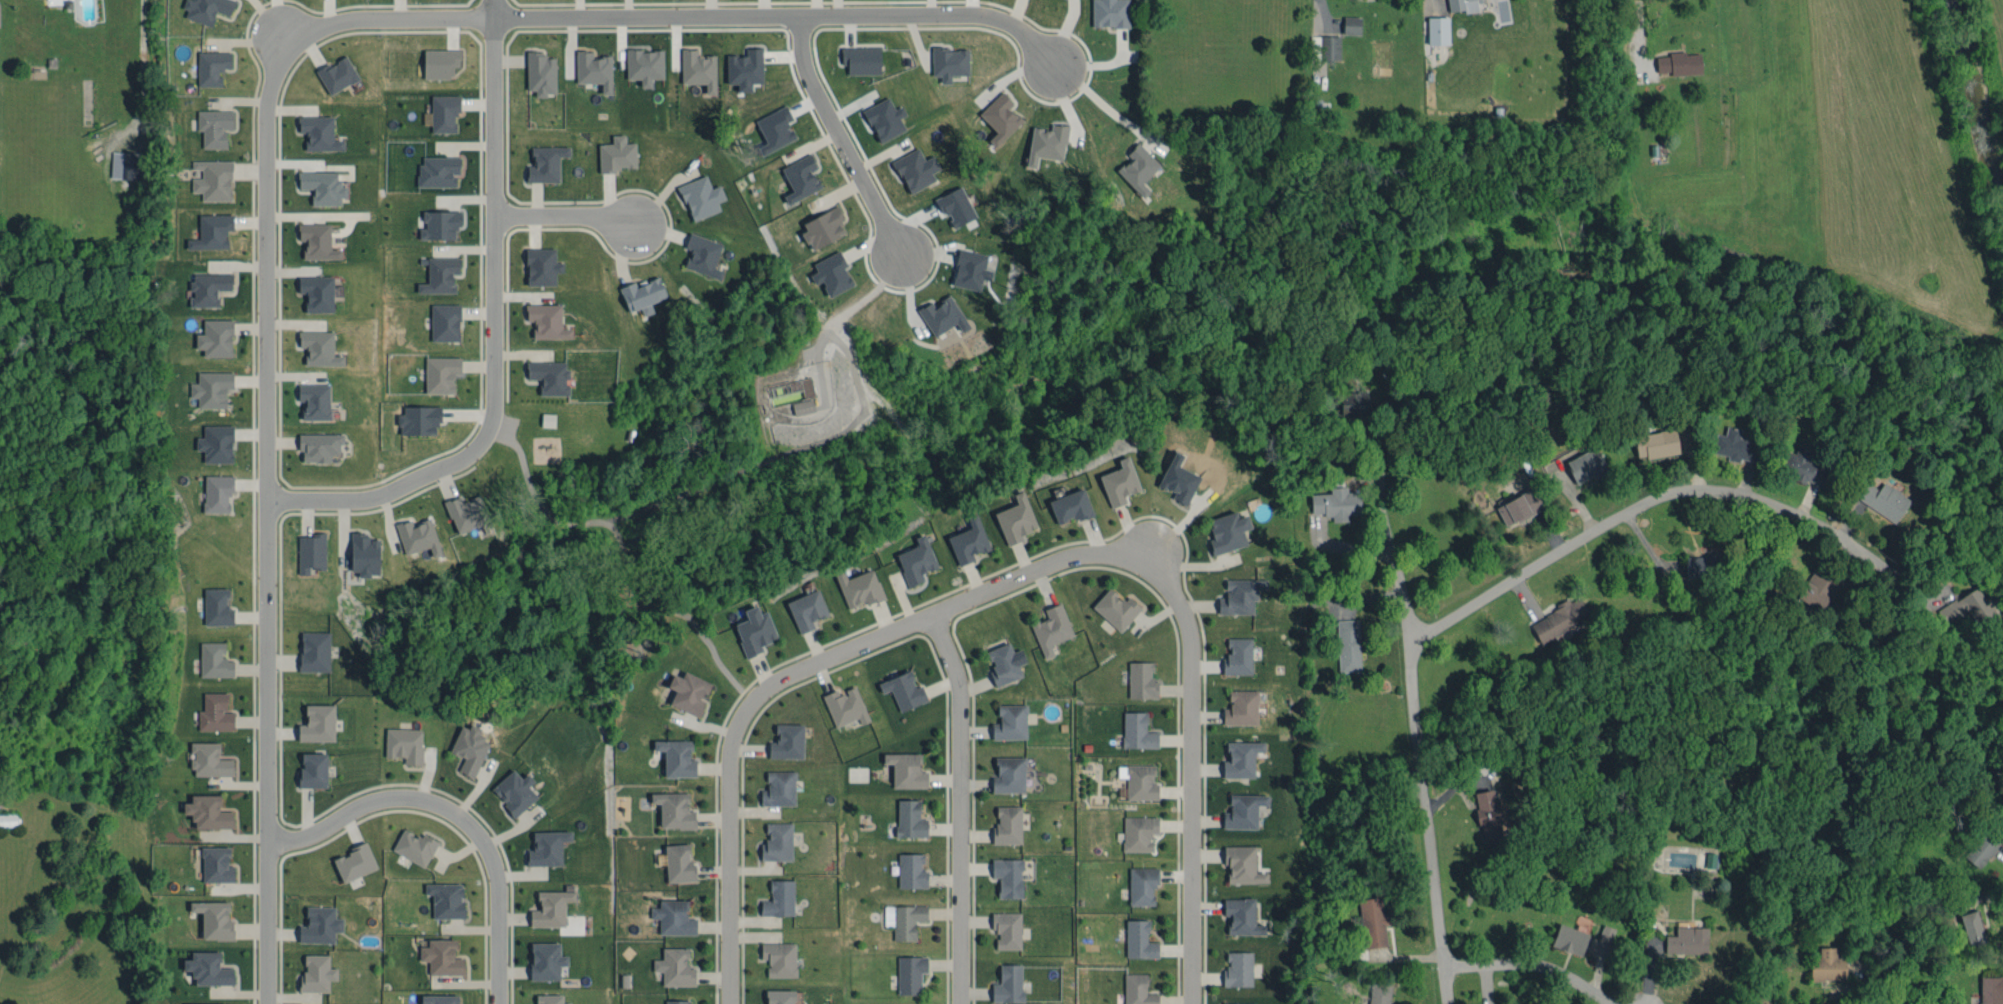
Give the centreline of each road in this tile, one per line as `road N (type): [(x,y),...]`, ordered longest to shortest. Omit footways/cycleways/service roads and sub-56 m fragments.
road 1 (residential): [(266,1003),(267,81),(288,44),(320,21),(971,11),(1006,22),(1052,65)]
road 2 (residential): [(487,18),(491,400),(473,443),(362,500),(266,500)]
road 3 (residential): [(1409,641),(1624,516),(1674,496),(1764,502),(1832,532),(1868,560)]
road 4 (residential): [(759,690),(1034,565),(1085,551),(1114,548),(1163,573),(1186,617)]
road 5 (residential): [(1396,560),(1442,895),(1447,1003)]
road 6 (residential): [(266,836),(313,832),(362,803),(393,796),(446,806),(488,862),(489,1003)]
road 7 (residential): [(931,612),(953,657),(960,713),(958,1003)]
road 8 (residential): [(1186,617),(1188,1003)]
road 9 (residential): [(727,1003),(727,765),(736,722),(759,690)]
road 10 (residential): [(785,13),(818,109),(899,260)]
road 11 (residential): [(1616,1003),(1521,964),(1443,960)]
road 12 (residential): [(488,215),(646,218)]

